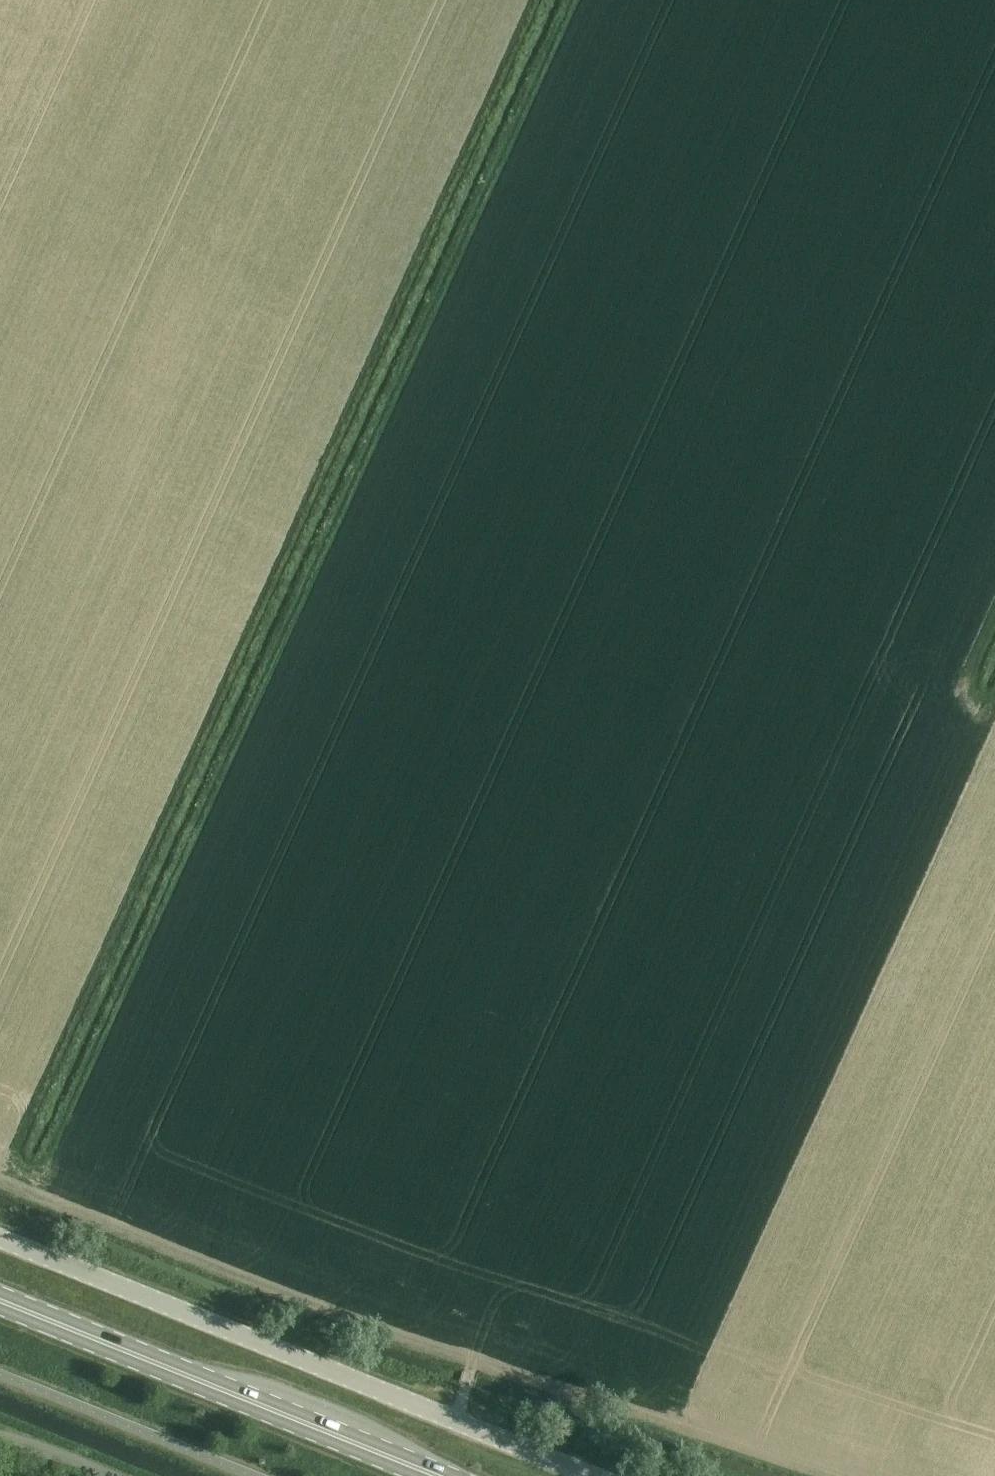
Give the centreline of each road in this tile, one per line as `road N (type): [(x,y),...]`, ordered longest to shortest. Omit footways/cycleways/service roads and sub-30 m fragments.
road 1 (unclassified): [(589,1475),(0,1240)]
road 2 (primary): [(437,1475),(0,1301)]

